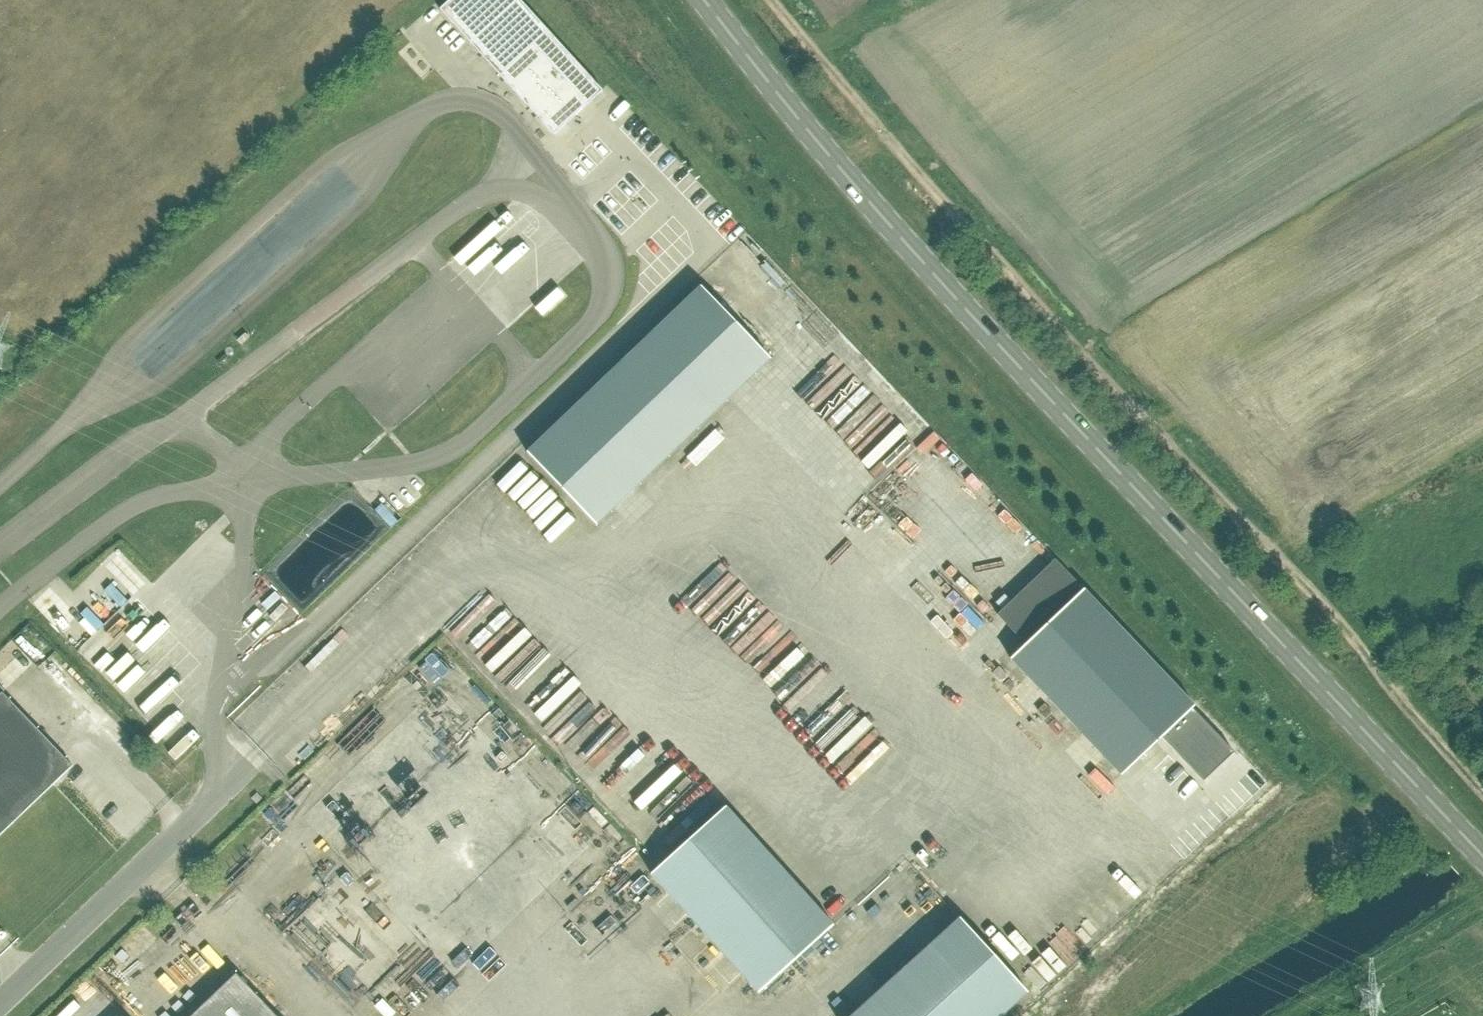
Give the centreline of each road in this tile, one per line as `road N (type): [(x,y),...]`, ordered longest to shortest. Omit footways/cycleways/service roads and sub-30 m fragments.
road 1 (unclassified): [(0,1005),(229,777),(489,545),(989,745)]
road 2 (primary): [(1482,856),(953,300),(703,0)]
road 3 (track): [(1482,789),(767,0)]

